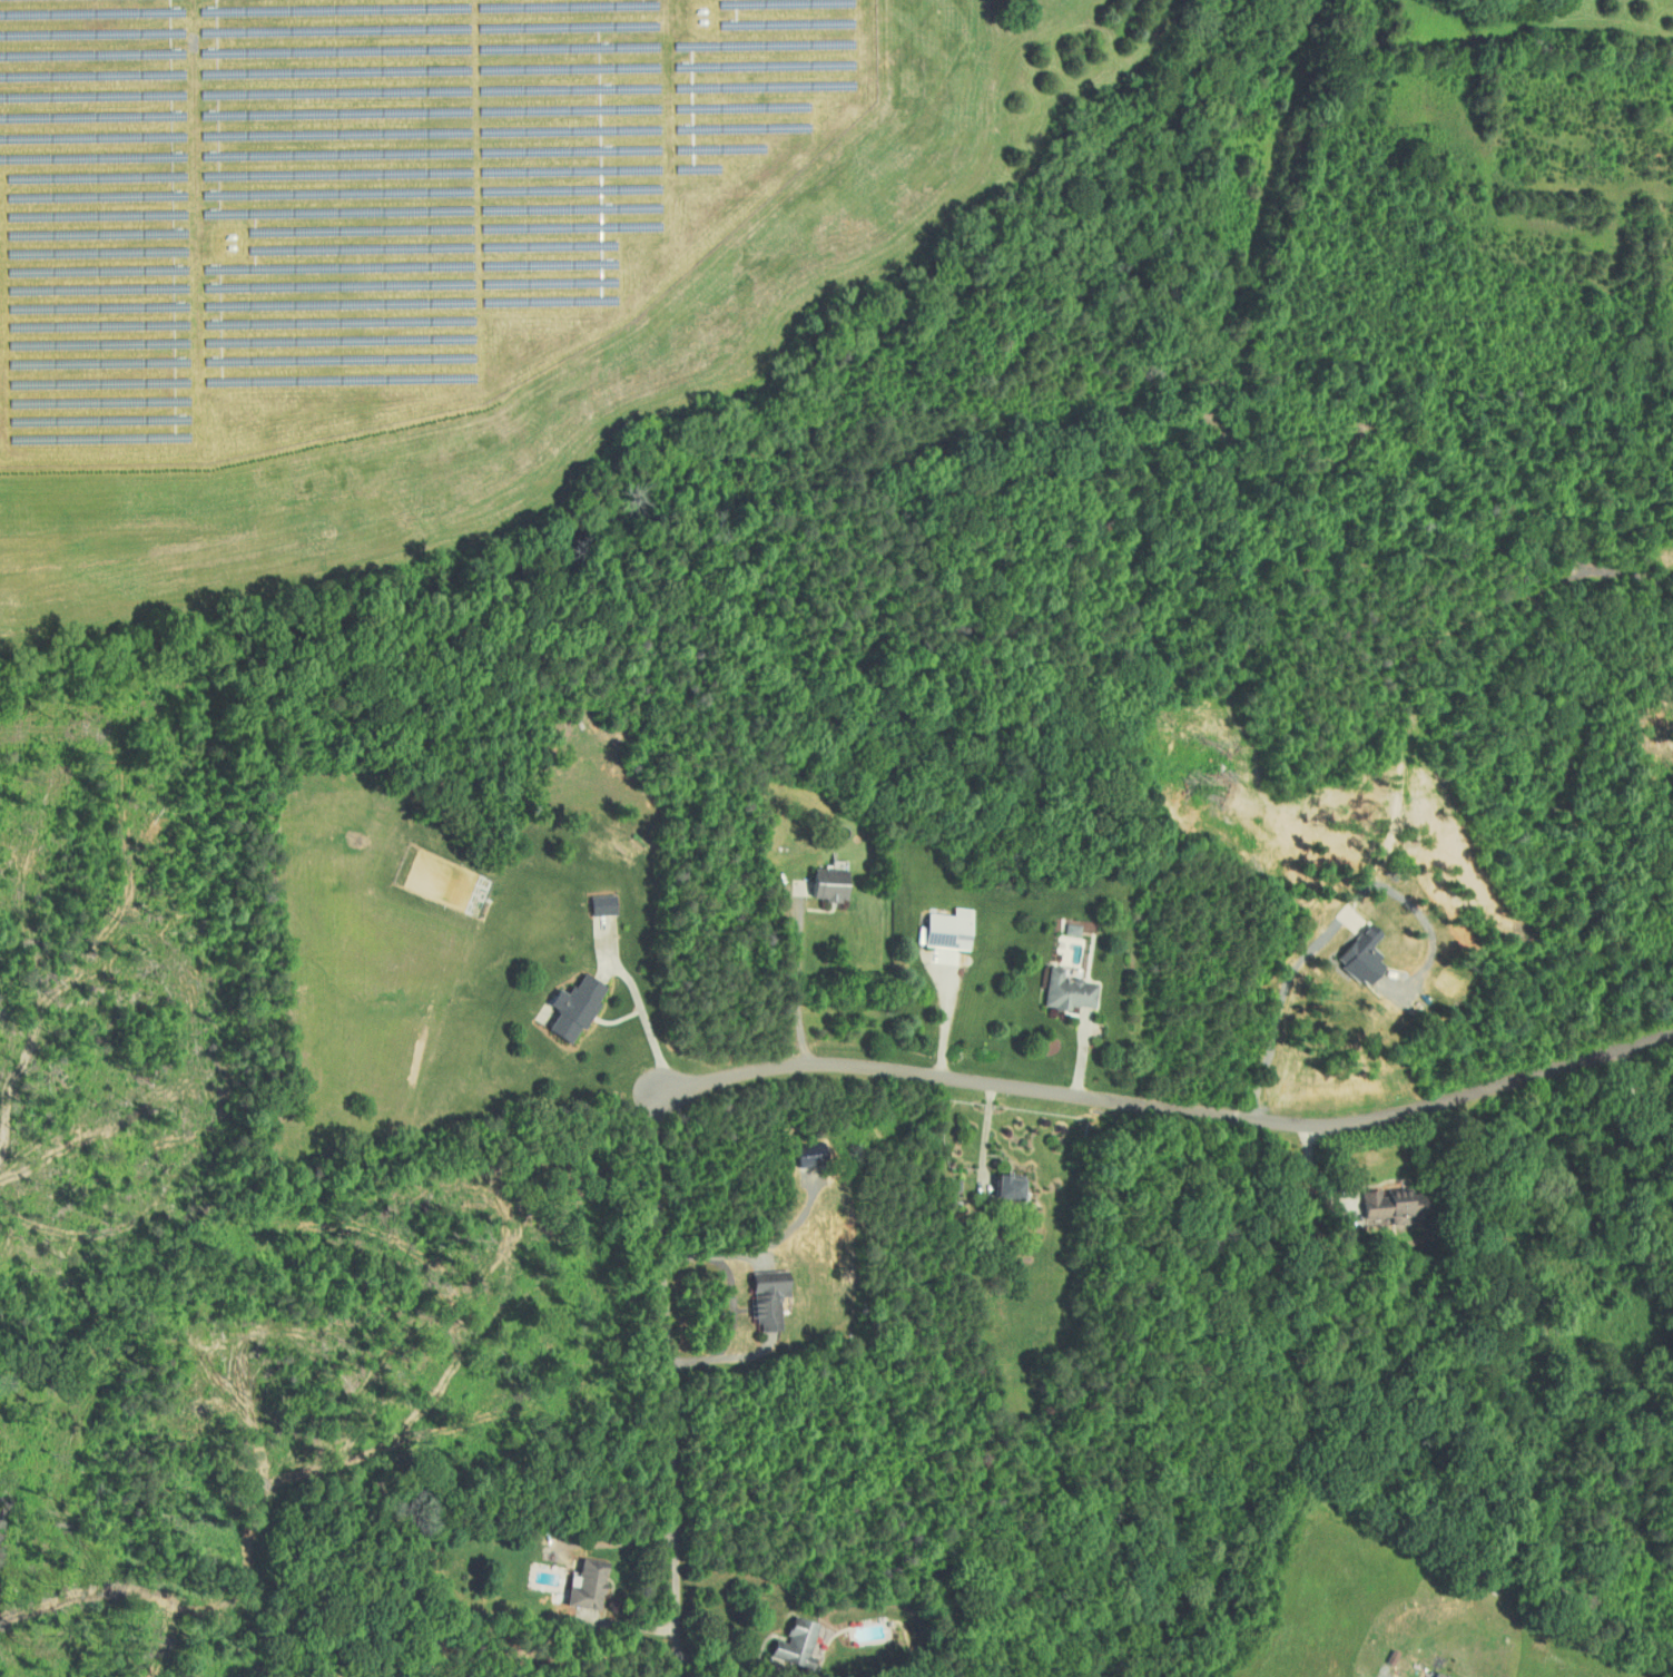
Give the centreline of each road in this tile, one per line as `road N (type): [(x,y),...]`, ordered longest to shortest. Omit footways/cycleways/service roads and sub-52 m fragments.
road 1 (residential): [(671,1086),(869,1063),(1262,1115),(1330,1115),(1407,1106),(1672,1029)]
road 2 (residential): [(671,1086),(678,1676)]

